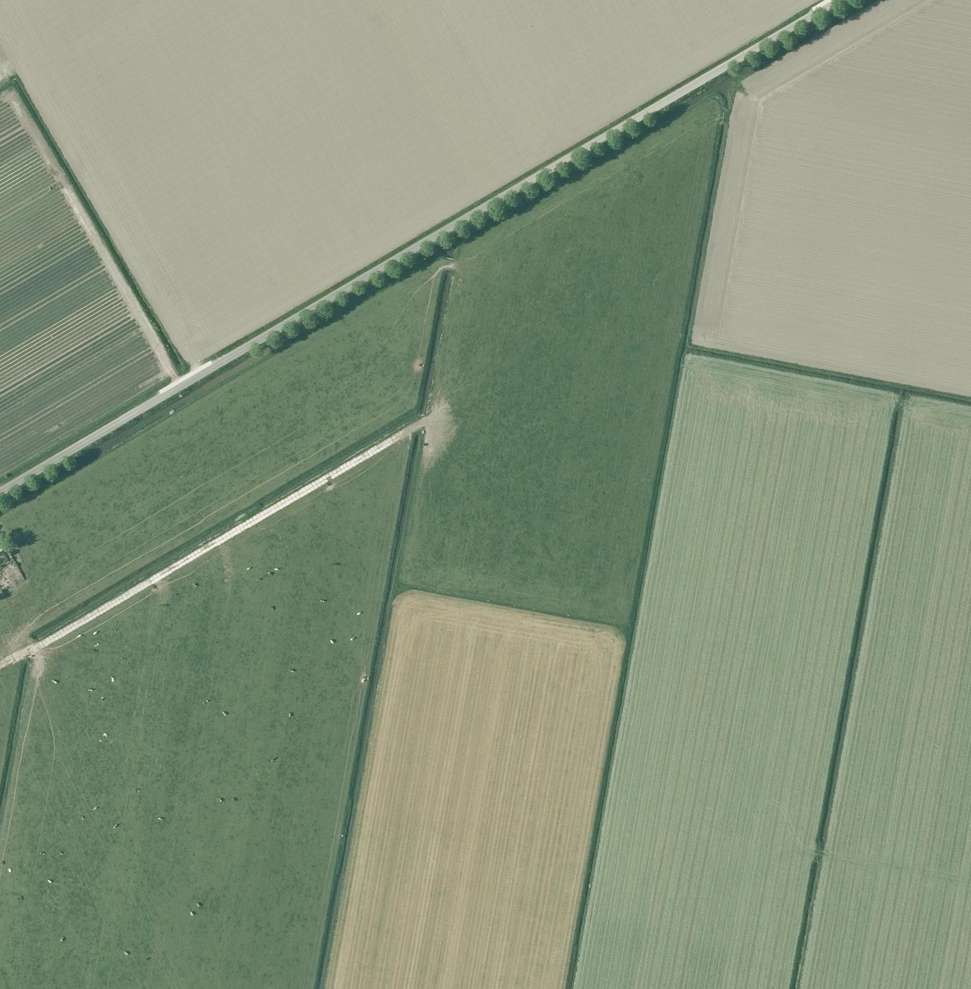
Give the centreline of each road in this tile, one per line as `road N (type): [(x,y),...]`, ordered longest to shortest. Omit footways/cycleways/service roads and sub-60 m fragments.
road 1 (unclassified): [(0,496),(848,0)]

